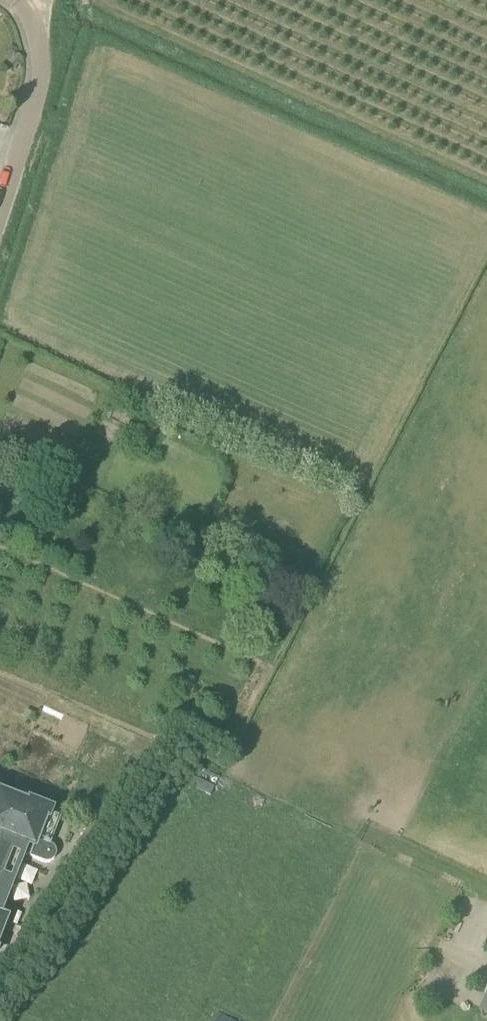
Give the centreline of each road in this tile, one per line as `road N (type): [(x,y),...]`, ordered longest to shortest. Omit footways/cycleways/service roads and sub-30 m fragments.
road 1 (residential): [(0,212),(41,91),(42,11)]

